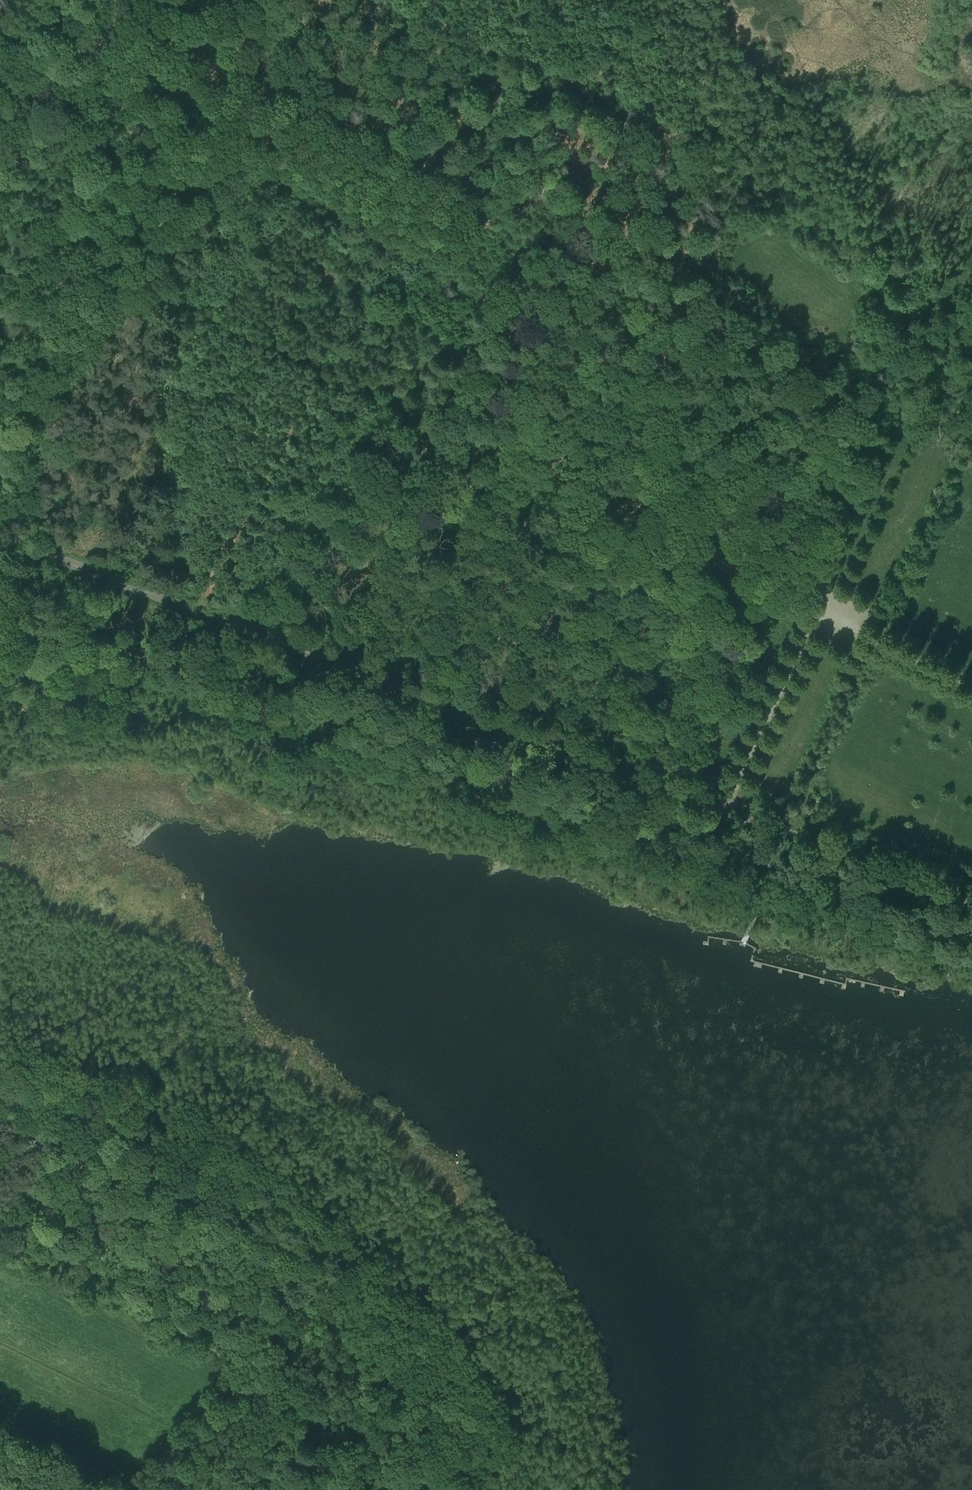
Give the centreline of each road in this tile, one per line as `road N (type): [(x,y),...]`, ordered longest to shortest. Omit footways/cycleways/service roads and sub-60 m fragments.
road 1 (unclassified): [(0,538),(971,903)]
road 2 (track): [(308,1489),(349,1429),(374,1366),(356,1332),(319,1296),(54,1127),(0,1109)]

